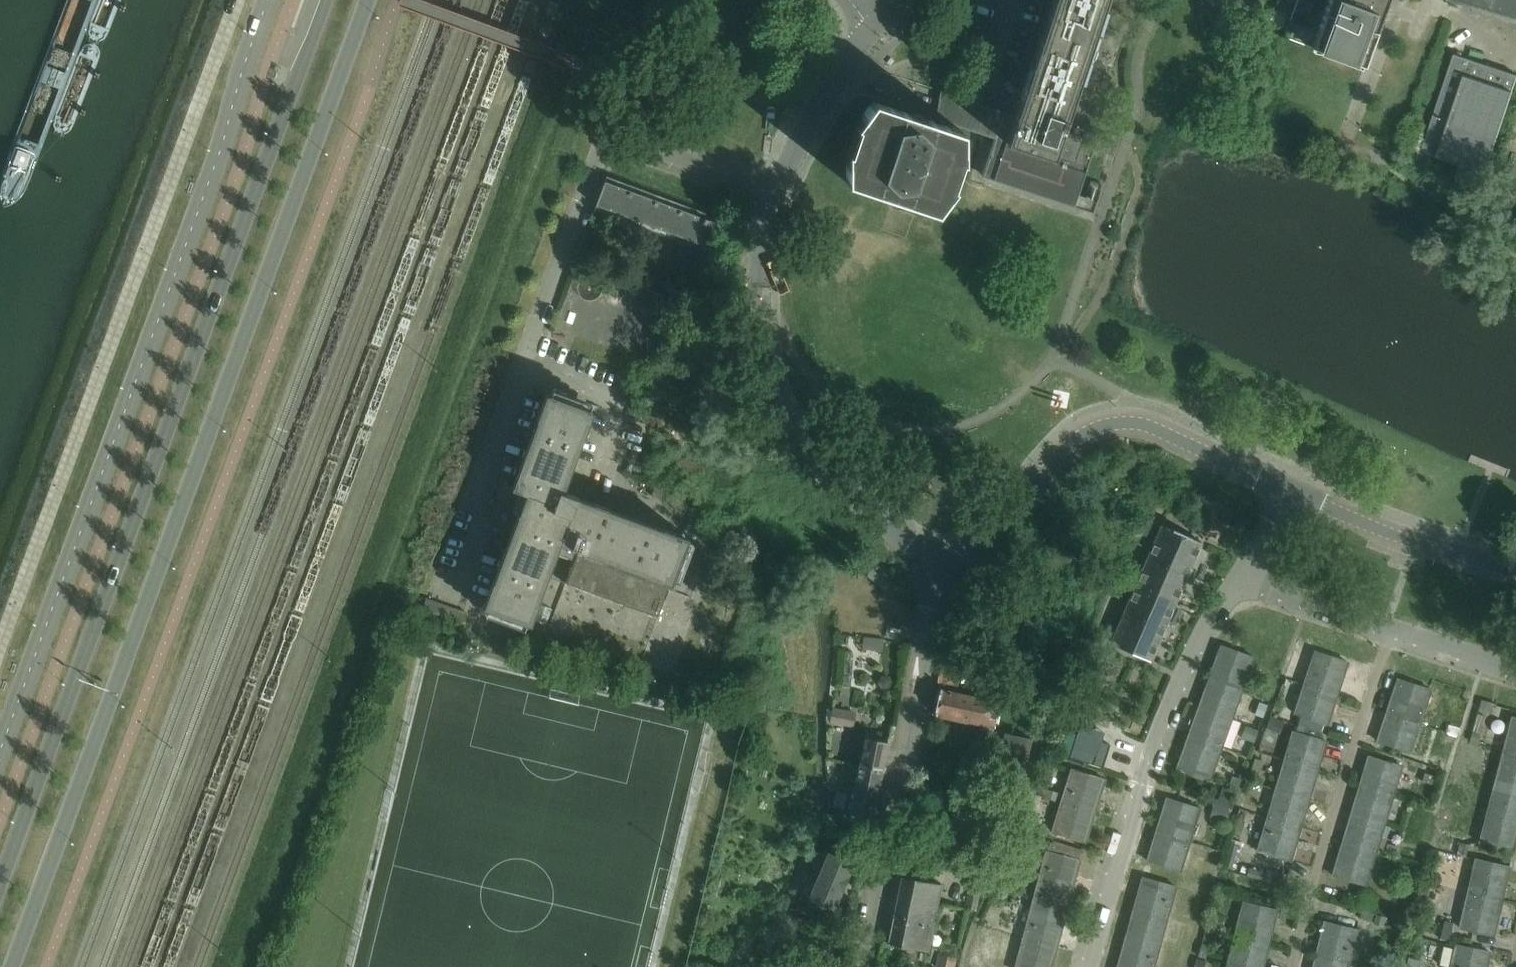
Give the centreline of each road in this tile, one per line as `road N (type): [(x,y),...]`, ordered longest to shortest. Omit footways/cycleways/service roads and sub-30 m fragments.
road 1 (secondary): [(13,966),(369,0)]
road 2 (secondary): [(326,0),(0,887)]
road 3 (unclassified): [(269,0),(0,754)]
road 4 (residential): [(941,575),(822,471),(780,414),(758,315),(776,193),(870,28)]
road 5 (residential): [(941,575),(987,543),(1070,446),(1115,423),(1146,425),(1291,493)]
road 6 (residential): [(1087,966),(1182,680),(1212,619),(1240,584)]
road 7 (residential): [(866,966),(941,575)]
road 8 (residential): [(1293,966),(1392,631)]
road 9 (residential): [(1291,493),(1405,540),(1515,573)]
road 10 (residential): [(1392,631),(1240,584)]
road 11 (residential): [(1515,675),(1392,631)]

